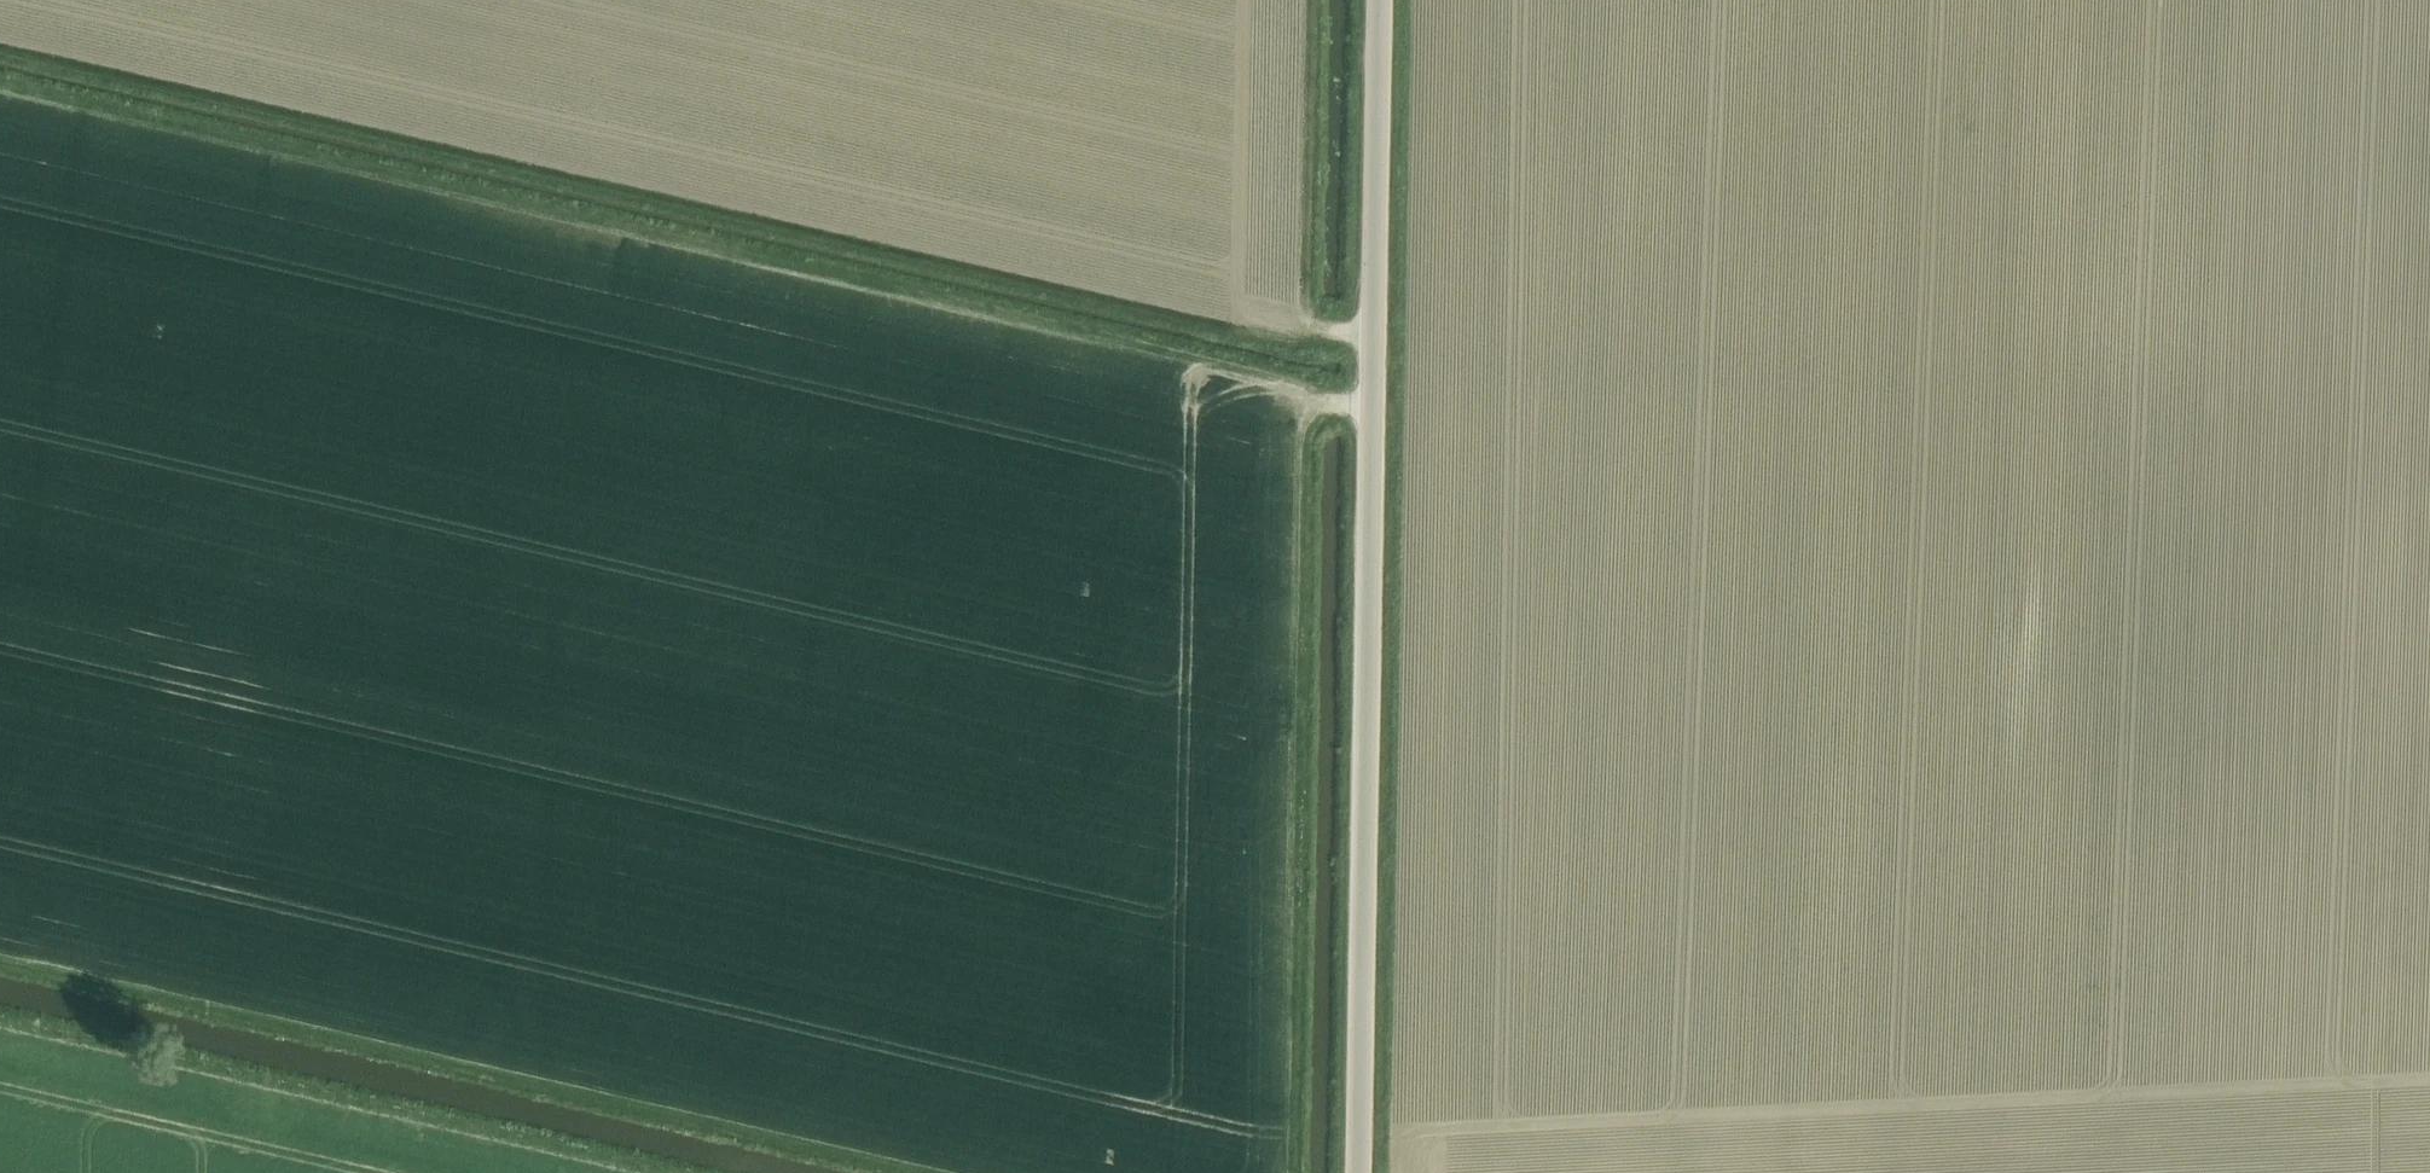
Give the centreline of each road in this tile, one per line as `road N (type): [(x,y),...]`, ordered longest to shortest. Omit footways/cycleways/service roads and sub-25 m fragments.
road 1 (unclassified): [(1360,1172),(1381,0)]

